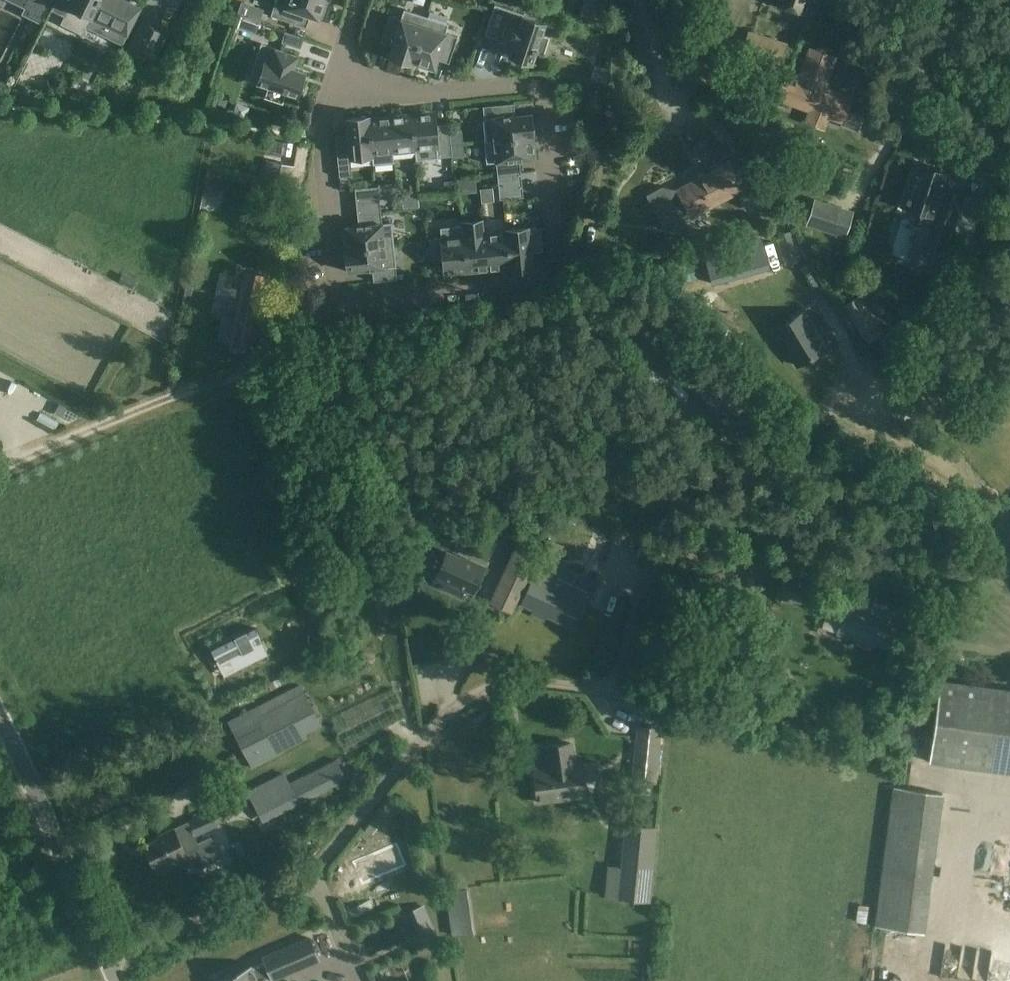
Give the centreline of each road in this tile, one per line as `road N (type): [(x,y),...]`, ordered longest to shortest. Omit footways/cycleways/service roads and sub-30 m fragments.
road 1 (unclassified): [(806,432),(652,574),(623,665),(607,686),(506,685),(477,695),(435,727),(294,883),(106,954)]
road 2 (residential): [(332,89),(368,97),(541,84),(554,238),(550,275),(545,282),(338,302),(319,131)]
road 3 (unclassified): [(106,954),(0,718)]

